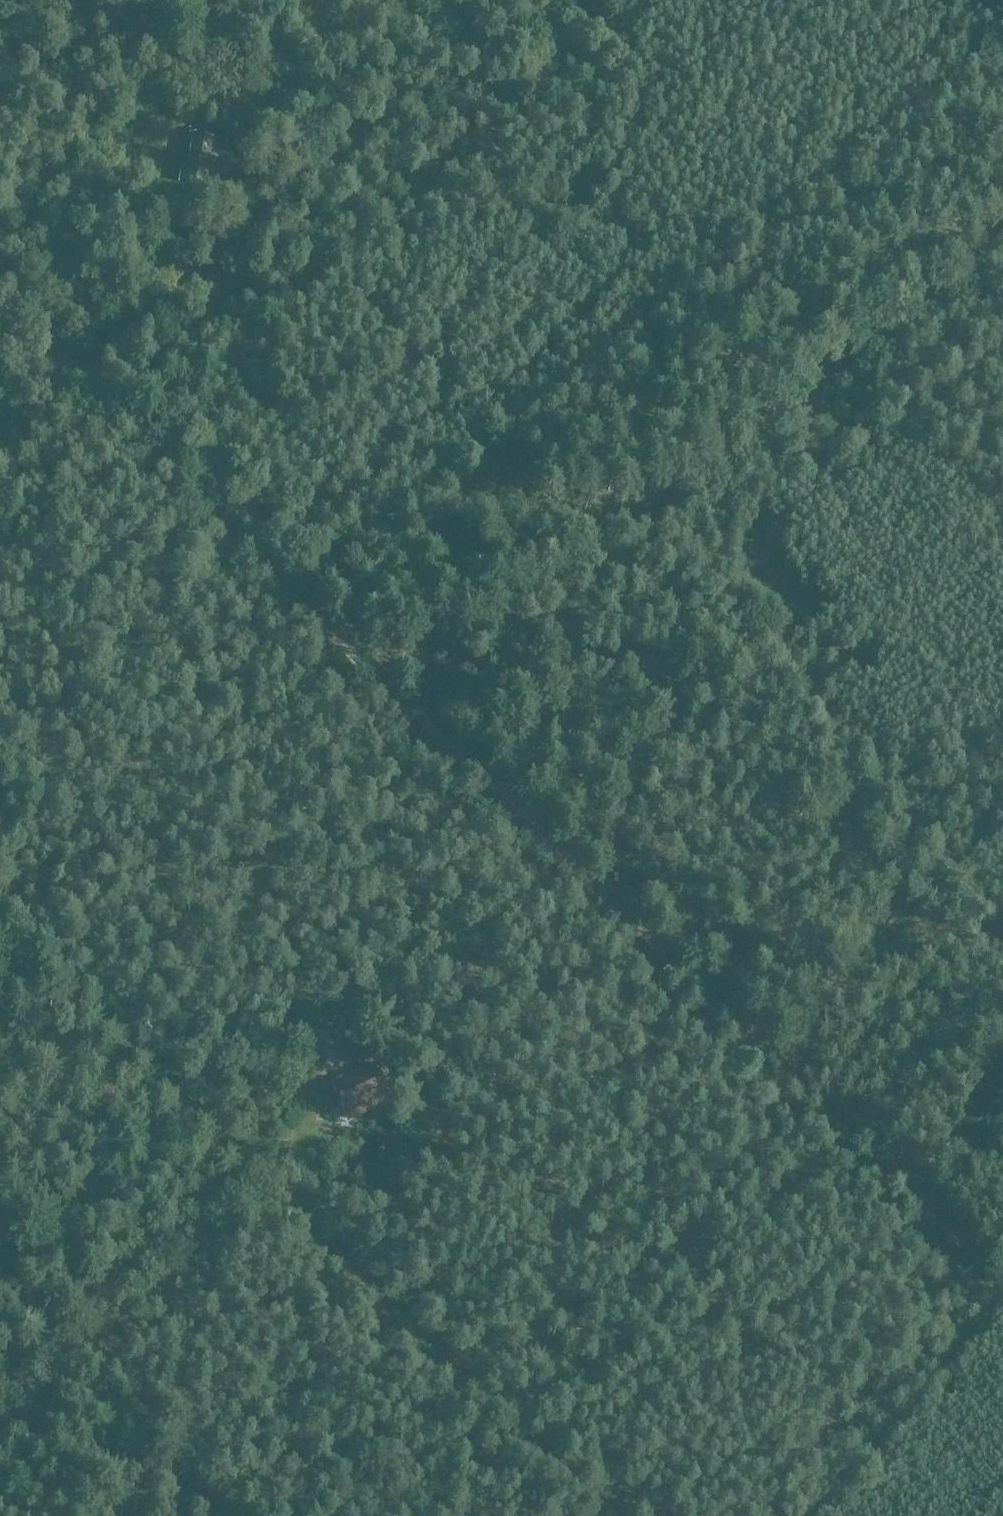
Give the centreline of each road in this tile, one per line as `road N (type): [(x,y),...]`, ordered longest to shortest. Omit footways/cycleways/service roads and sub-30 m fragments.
road 1 (track): [(1002,1287),(119,423),(0,267)]
road 2 (track): [(597,1515),(0,920)]
road 3 (track): [(410,705),(1002,250)]
road 4 (track): [(0,1232),(192,1114),(552,847)]
road 5 (track): [(97,391),(104,356),(122,338),(557,0)]
road 6 (track): [(816,1515),(1002,1303)]

